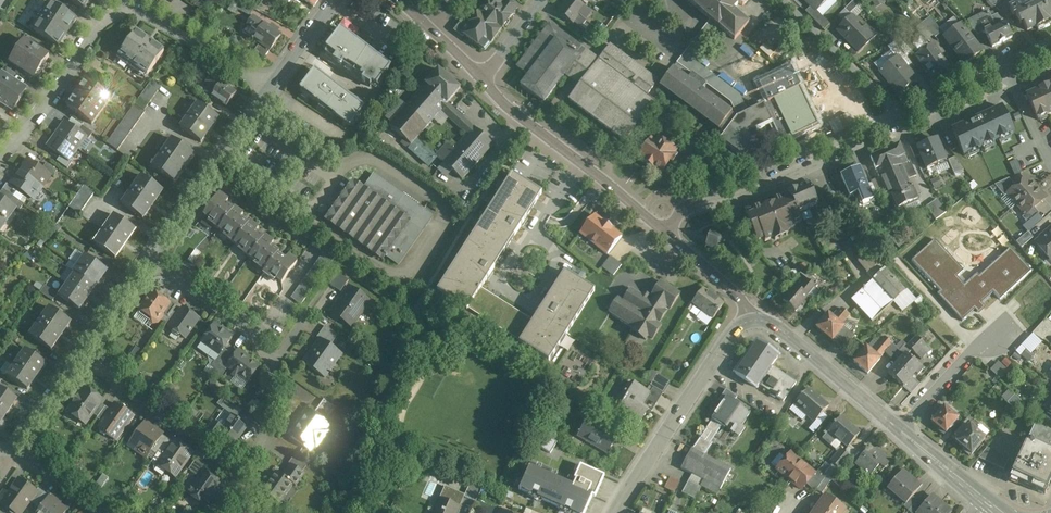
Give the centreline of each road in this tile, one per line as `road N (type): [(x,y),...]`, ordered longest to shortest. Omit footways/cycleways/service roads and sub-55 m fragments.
road 1 (residential): [(258,96),(151,25),(125,15),(102,18),(0,147)]
road 2 (residential): [(146,255),(273,363),(278,392),(268,433),(243,478)]
road 3 (residential): [(904,121),(776,177),(695,202),(668,236)]
road 4 (residential): [(668,236),(481,77)]
road 5 (tertiary): [(753,321),(729,337),(616,512)]
road 6 (residential): [(243,478),(68,359)]
road 7 (residential): [(258,96),(146,255)]
road 8 (tertiary): [(897,428),(779,328),(753,321)]
road 9 (residential): [(904,121),(784,0)]
road 10 (residential): [(897,428),(998,333)]
road 11 (residential): [(146,255),(68,359)]
road 12 (residential): [(753,321),(749,304),(668,236)]
road 13 (residential): [(332,0),(258,96)]

